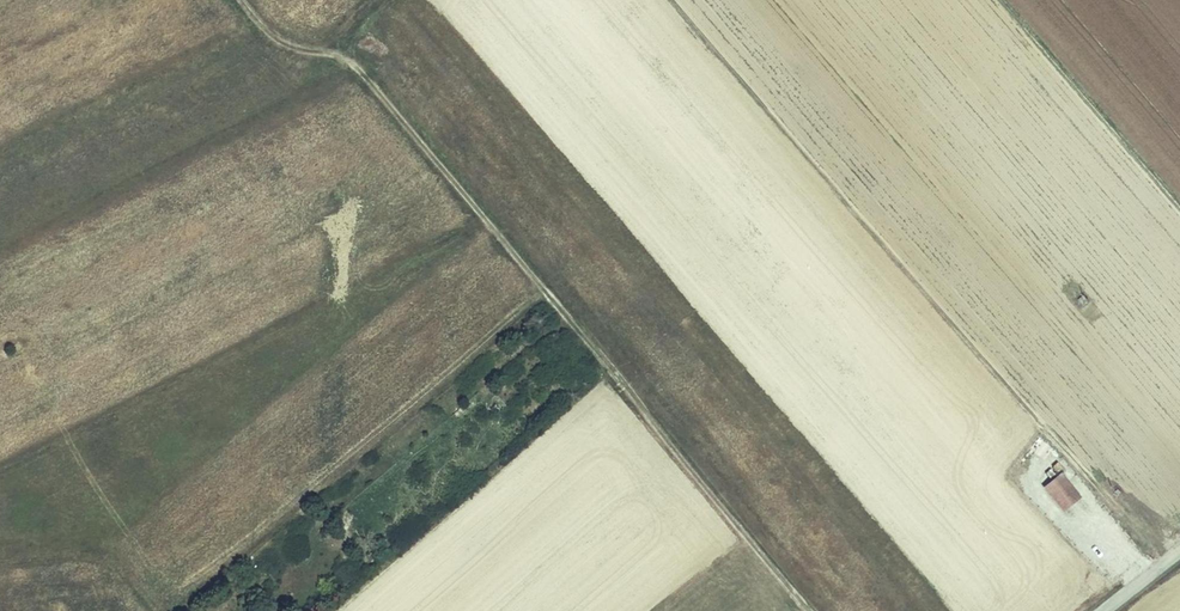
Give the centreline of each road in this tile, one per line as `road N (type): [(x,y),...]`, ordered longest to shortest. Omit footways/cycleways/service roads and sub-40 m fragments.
road 1 (track): [(808,610),(351,62),(287,51),(243,0)]

